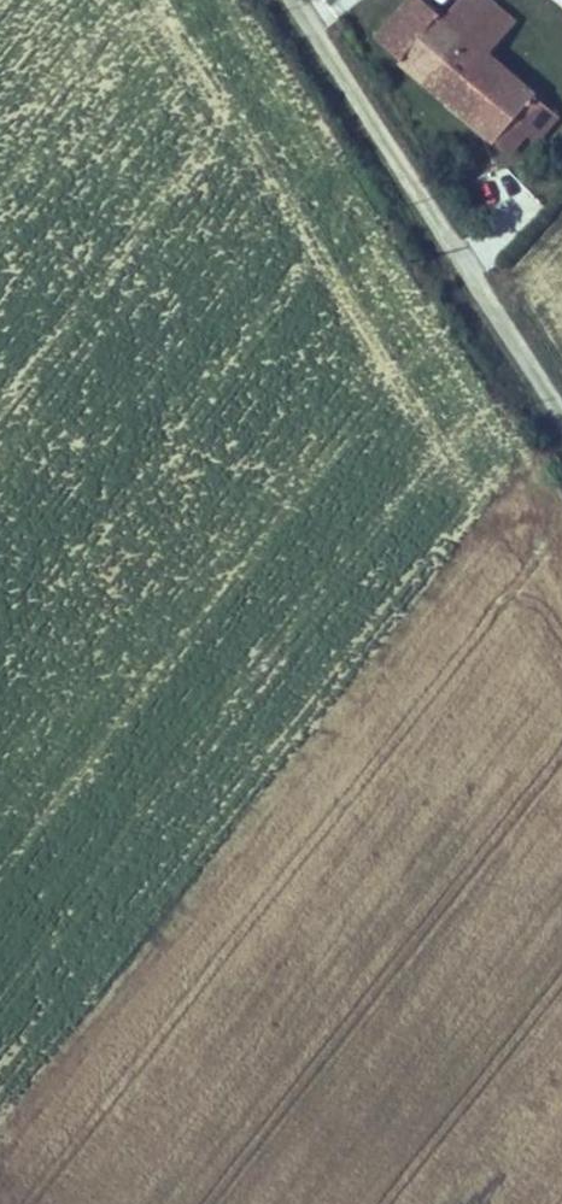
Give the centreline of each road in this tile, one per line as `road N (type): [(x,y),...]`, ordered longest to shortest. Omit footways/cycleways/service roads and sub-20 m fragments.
road 1 (unclassified): [(561,430),(294,0)]

